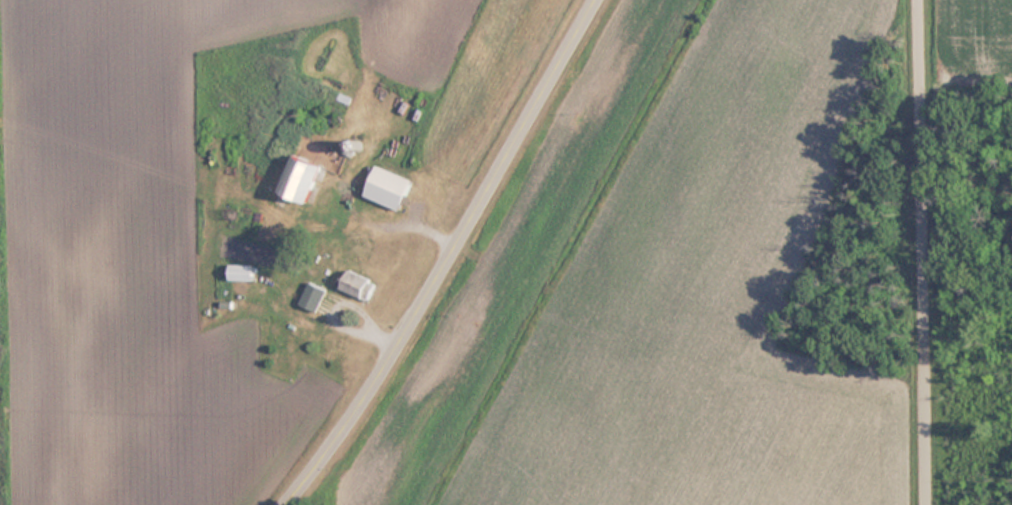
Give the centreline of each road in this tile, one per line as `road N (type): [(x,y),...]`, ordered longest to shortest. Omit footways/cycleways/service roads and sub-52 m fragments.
road 1 (residential): [(290,504),(477,226),(604,0)]
road 2 (residential): [(929,504),(923,0)]

